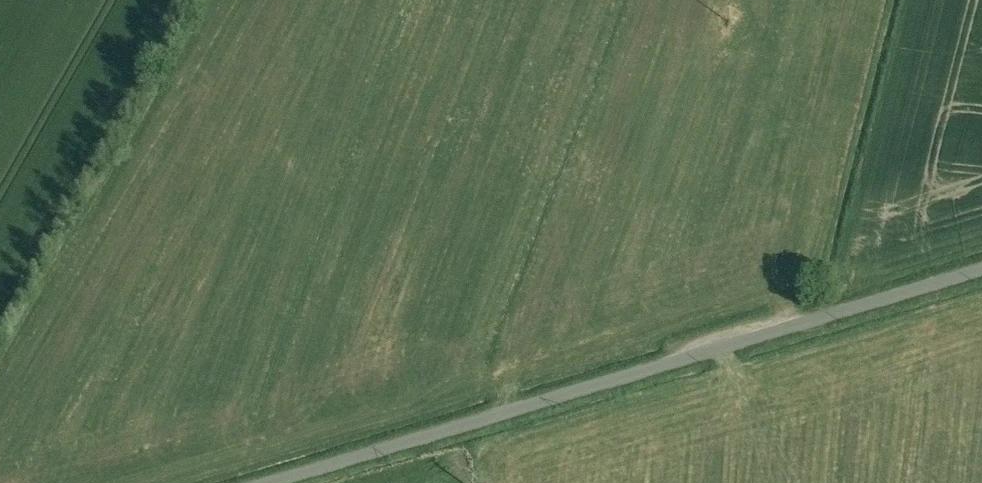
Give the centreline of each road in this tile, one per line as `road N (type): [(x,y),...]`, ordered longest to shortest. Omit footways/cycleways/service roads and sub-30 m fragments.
road 1 (unclassified): [(285,482),(981,273)]

